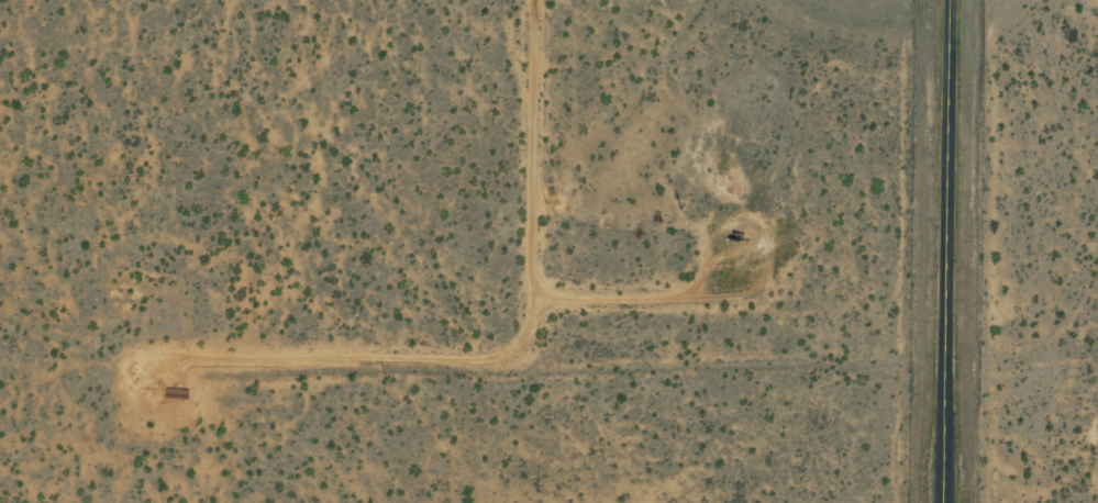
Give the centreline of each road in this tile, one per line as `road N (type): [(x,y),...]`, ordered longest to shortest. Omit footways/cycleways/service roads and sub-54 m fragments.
road 1 (tertiary): [(944,502),(949,0)]
road 2 (residential): [(191,435),(0,367)]

